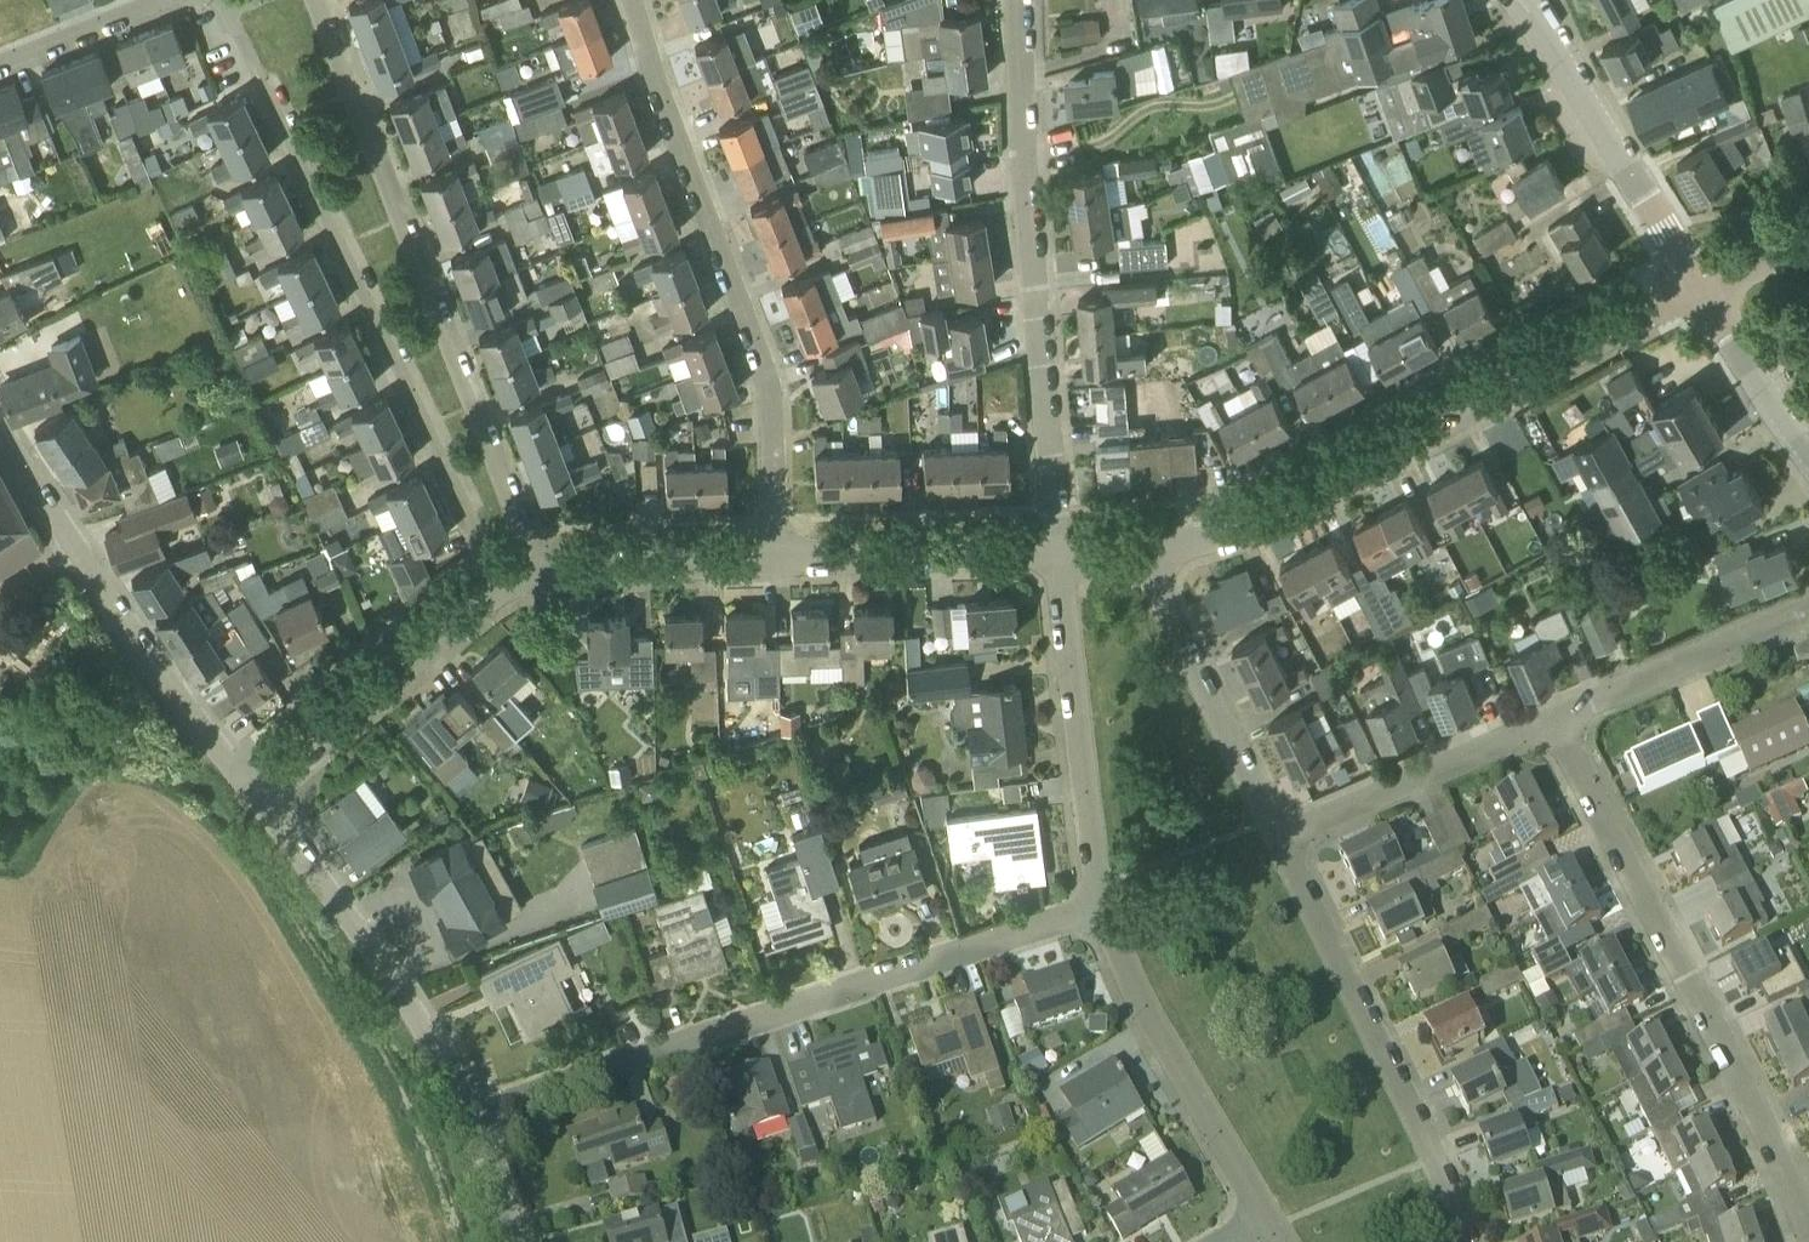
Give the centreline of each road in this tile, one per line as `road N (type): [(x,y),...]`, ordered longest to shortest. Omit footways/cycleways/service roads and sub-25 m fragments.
road 1 (residential): [(469,1119),(787,1023),(1100,907)]
road 2 (residential): [(222,12),(501,583)]
road 3 (unclassified): [(1148,545),(1243,527),(1705,291)]
road 4 (residential): [(536,569),(311,0)]
road 5 (residential): [(779,561),(761,363),(638,0)]
road 6 (residential): [(1808,1235),(1780,1158),(1560,719)]
road 7 (residential): [(1059,549),(1013,0)]
road 8 (unclassified): [(255,798),(73,550),(0,429)]
road 9 (residential): [(1465,1241),(1437,1160),(1277,836)]
road 10 (unclassified): [(469,1119),(433,1043),(351,915),(255,798)]
road 11 (residential): [(1100,907),(1059,549)]
road 12 (residential): [(1269,1218),(1164,1046),(1100,907)]
road 13 (tertiary): [(1705,291),(1521,0)]
road 14 (unclassified): [(255,798),(501,583)]
road 15 (residential): [(1277,836),(1158,590),(1148,545)]
road 16 (residential): [(1277,836),(1560,719)]
road 17 (unclassified): [(779,561),(1059,549)]
road 18 (residential): [(1560,719),(1808,608)]
road 19 (unclassified): [(536,569),(779,561)]
road 20 (tertiary): [(1808,447),(1705,291)]
road 21 (residential): [(0,63),(153,0)]
road 22 (unclassified): [(515,1241),(469,1119)]

